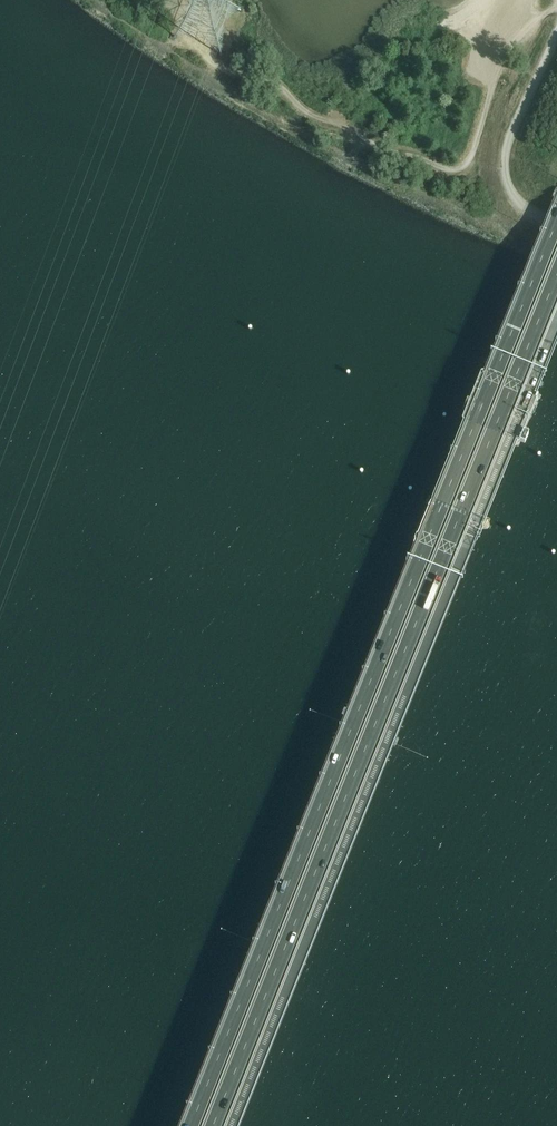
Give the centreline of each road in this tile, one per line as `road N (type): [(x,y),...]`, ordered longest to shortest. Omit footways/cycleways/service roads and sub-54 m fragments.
road 1 (motorway): [(556,223),(193,1125)]
road 2 (motorway): [(215,1125),(556,278)]
road 3 (tertiary): [(233,1125),(556,322)]

